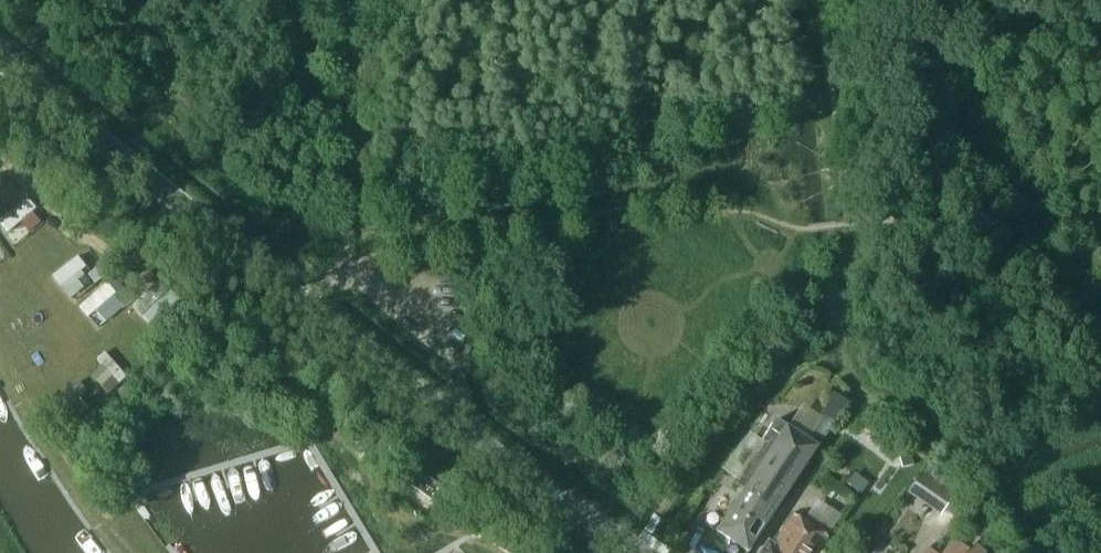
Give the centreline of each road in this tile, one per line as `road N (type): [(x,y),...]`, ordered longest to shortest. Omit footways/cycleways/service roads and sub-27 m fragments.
road 1 (tertiary): [(639,552),(475,438),(0,54)]

